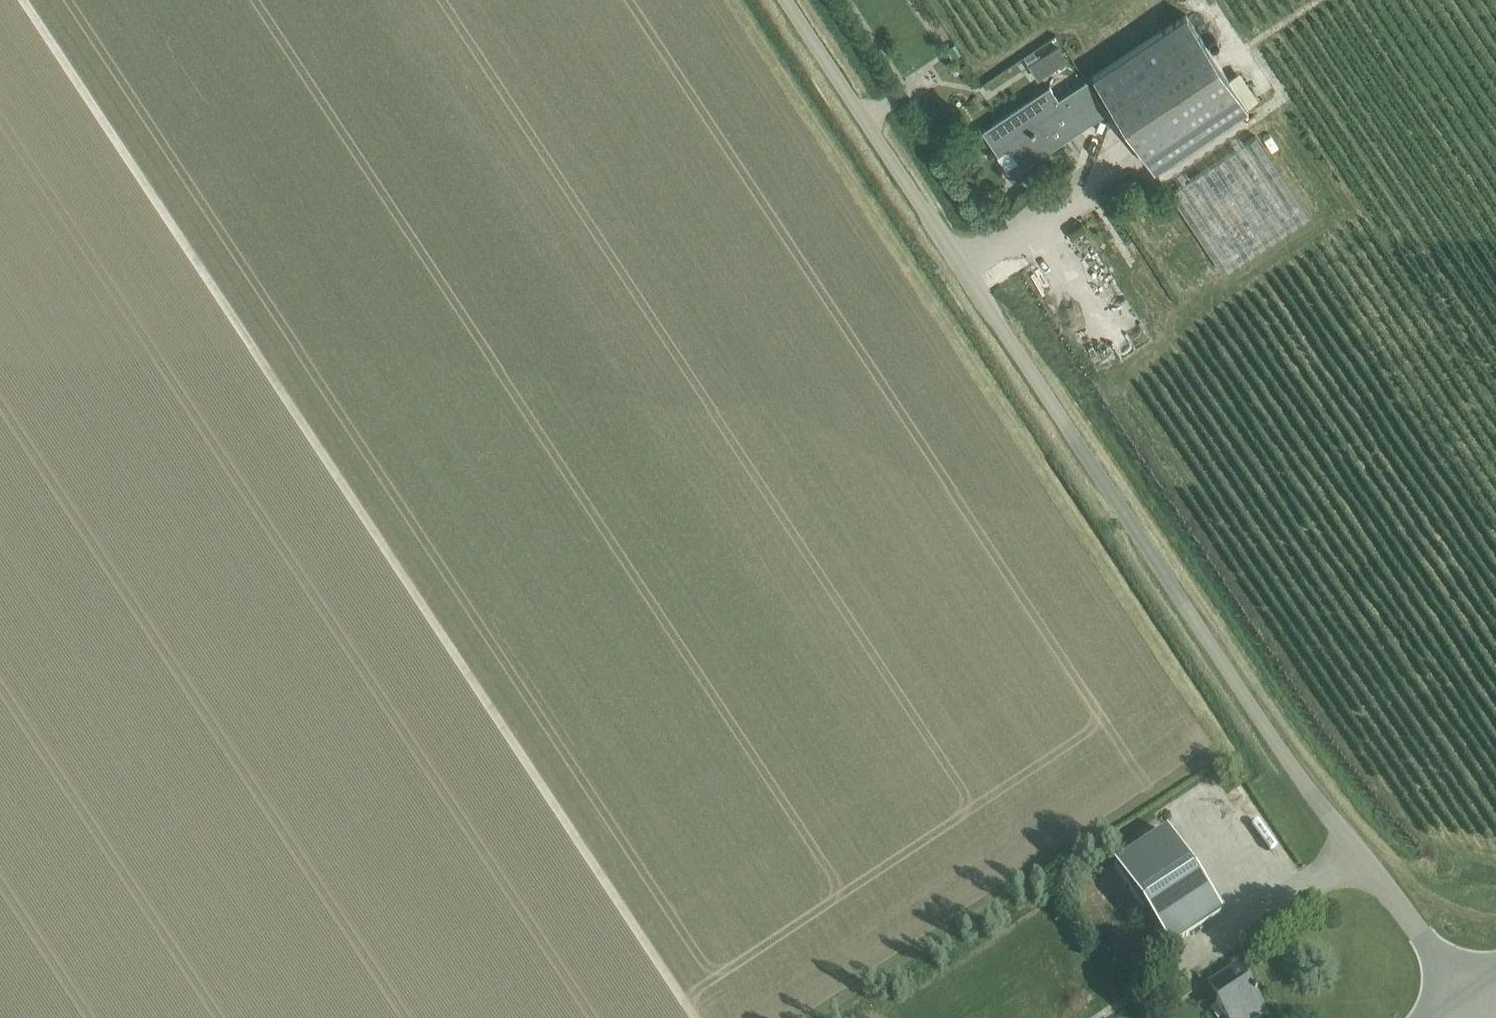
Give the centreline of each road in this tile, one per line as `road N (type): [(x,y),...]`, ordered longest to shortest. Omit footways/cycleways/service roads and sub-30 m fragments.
road 1 (unclassified): [(1451,994),(783,0)]

